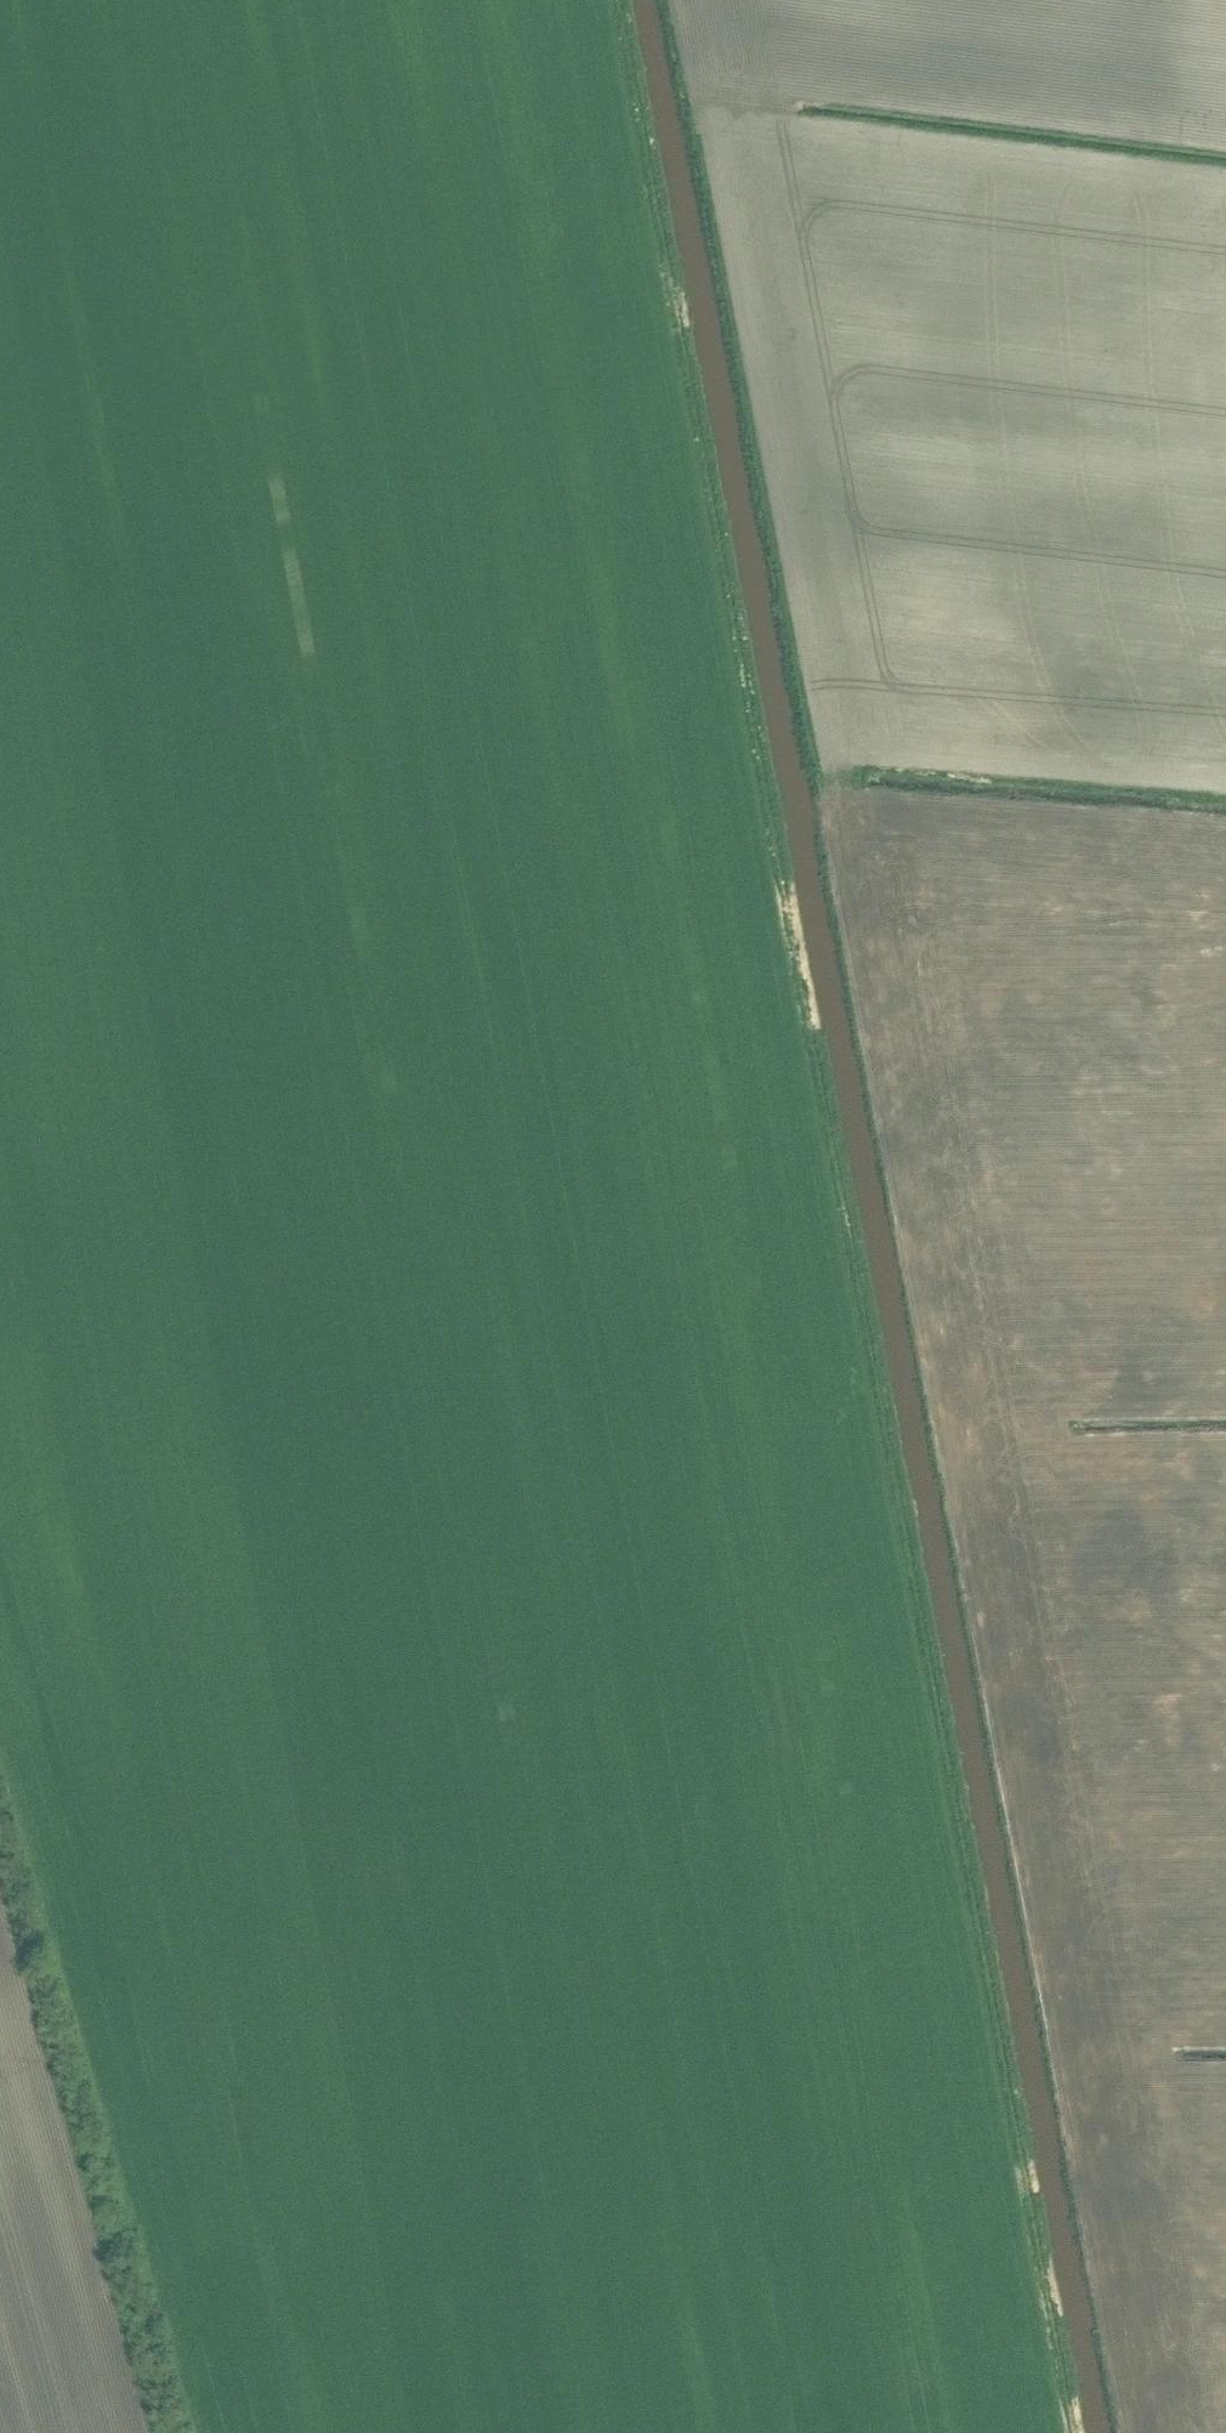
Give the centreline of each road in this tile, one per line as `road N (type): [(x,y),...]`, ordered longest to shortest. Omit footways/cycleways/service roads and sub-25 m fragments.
road 1 (track): [(617,0),(1079,2432)]

